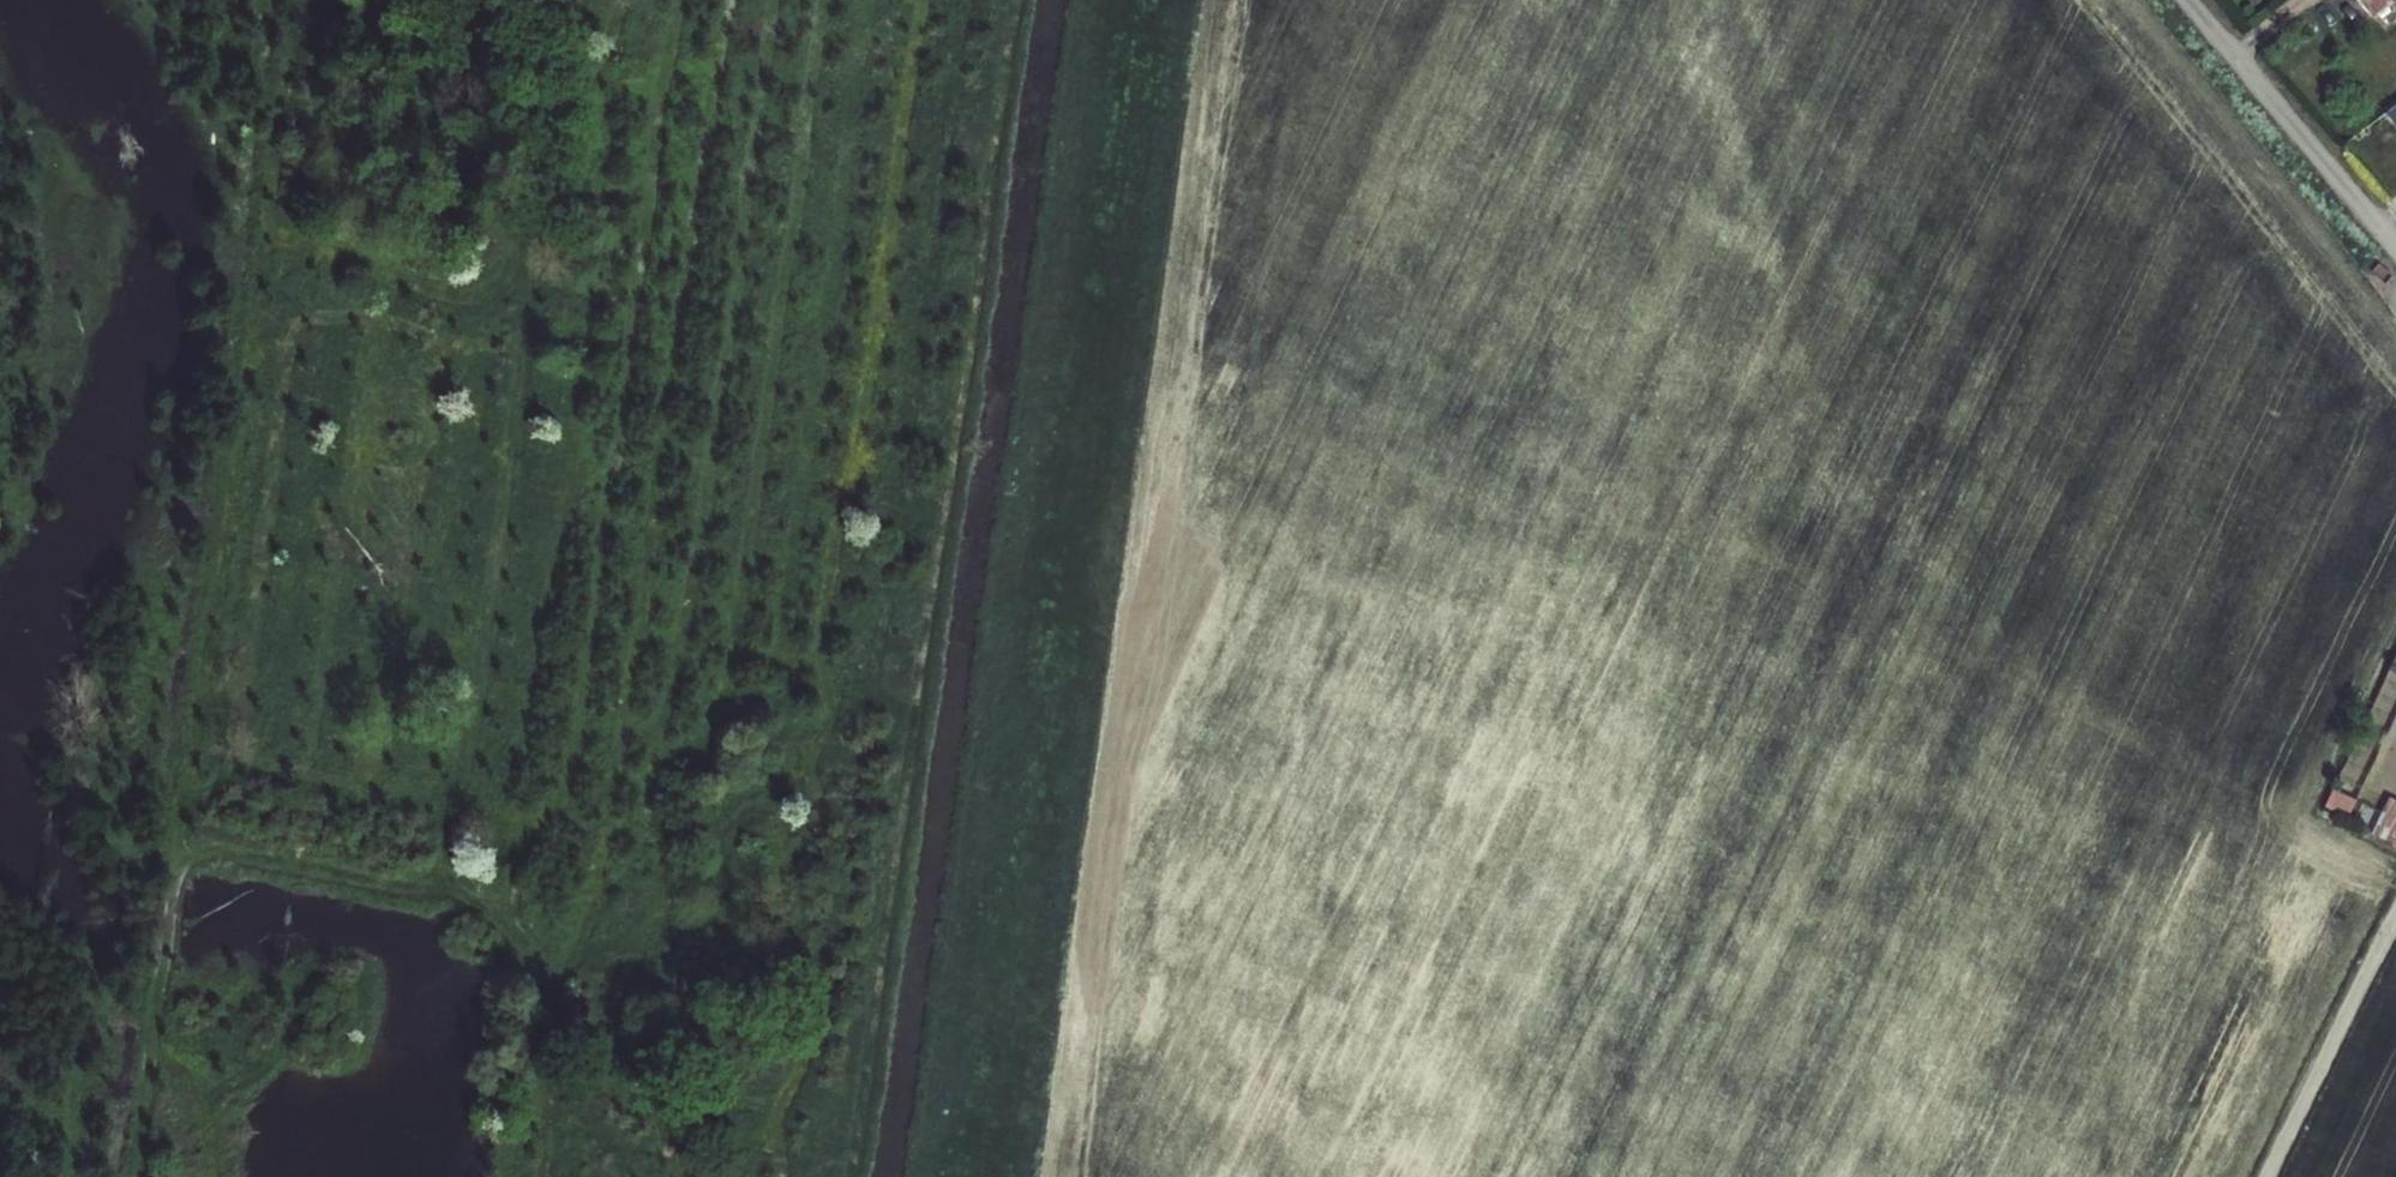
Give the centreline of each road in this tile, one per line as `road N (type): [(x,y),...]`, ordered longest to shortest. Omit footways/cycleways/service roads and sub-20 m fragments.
road 1 (residential): [(2187,0),(2395,247)]
road 2 (track): [(2264,1176),(2395,908)]

